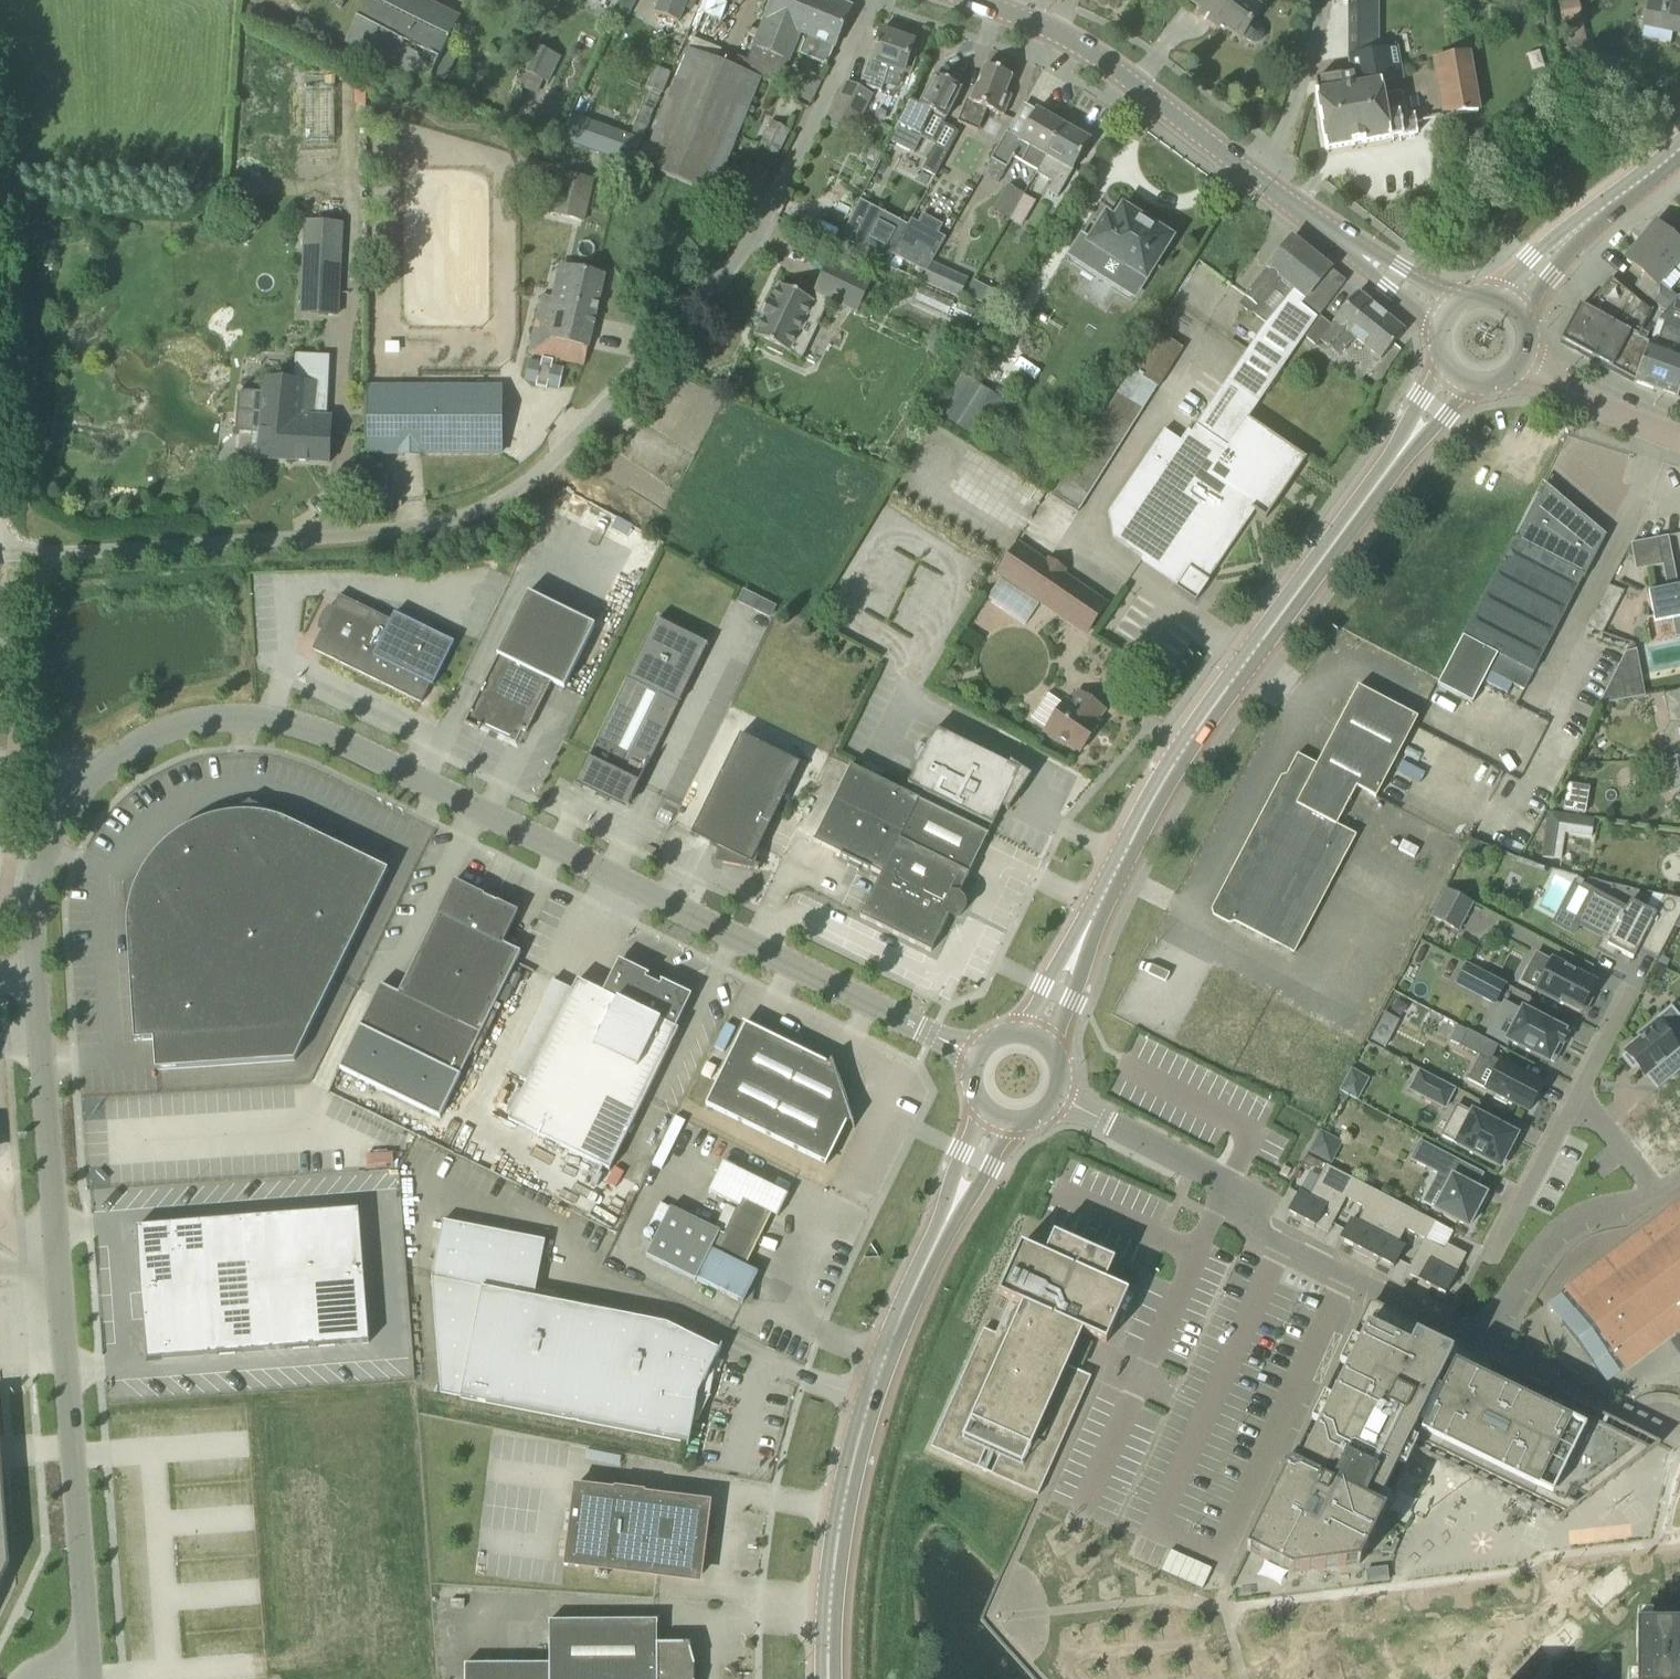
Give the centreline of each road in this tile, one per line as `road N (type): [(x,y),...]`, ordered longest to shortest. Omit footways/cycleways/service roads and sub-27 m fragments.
road 1 (residential): [(976,1056),(299,725),(206,722),(114,761),(70,808),(32,913),(85,1657)]
road 2 (unclassified): [(6,555),(387,532),(507,487),(614,402),(748,249),(812,140),(866,0)]
road 3 (residential): [(1059,1100),(1228,1186),(1246,1219),(1280,1247),(1463,1333),(1483,1330),(1574,1223),(1657,1188)]
road 4 (secondary): [(1099,904),(1153,799),(1235,674),(1448,388)]
road 5 (secondary): [(829,1678),(836,1548),(854,1459),(904,1313)]
road 6 (secondary): [(1263,182),(1099,55),(973,0)]
road 7 (secondary): [(1517,296),(1679,145)]
road 8 (secondary): [(980,1108),(904,1313)]
road 9 (secondary): [(904,1313),(1016,1126)]
road 10 (secondary): [(1437,313),(1263,182)]
road 11 (unclassified): [(1263,182),(1324,0)]
road 12 (residential): [(1489,1250),(1573,1094)]
road 13 (tertiary): [(1679,435),(1533,375)]
road 14 (secondary): [(1099,904),(1017,1031)]
road 15 (secondary): [(1051,1045),(1099,904)]
road 16 (residential): [(1657,1188),(1573,1094)]

